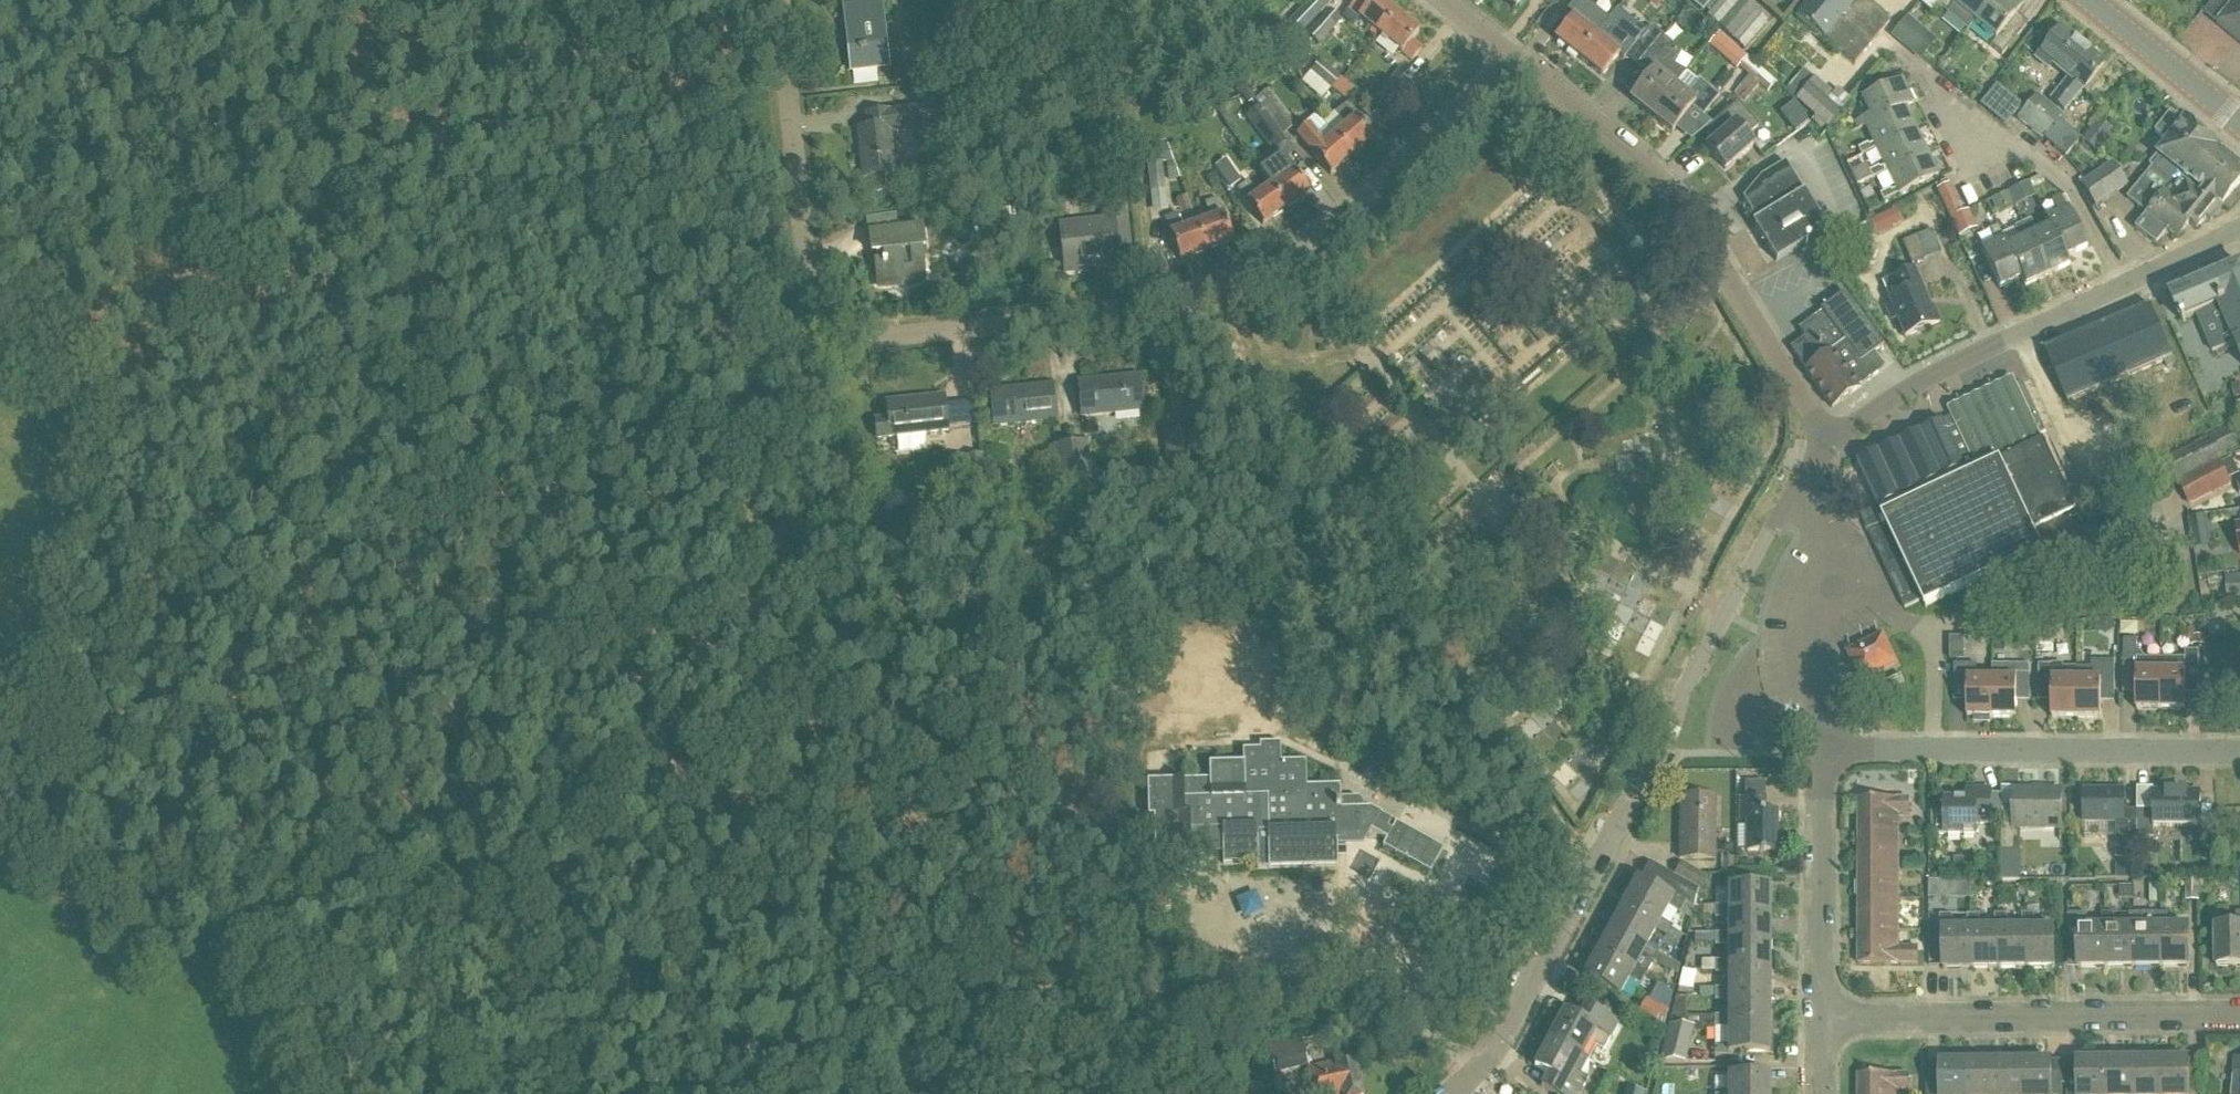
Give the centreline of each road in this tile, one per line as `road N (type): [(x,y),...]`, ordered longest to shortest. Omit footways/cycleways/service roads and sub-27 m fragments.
road 1 (residential): [(1511,56),(1334,229),(1248,279),(1185,299),(818,348),(776,0)]
road 2 (residential): [(1792,495),(1515,1020),(1488,1064),(1450,1093)]
road 3 (residential): [(1830,441),(1660,180),(1511,56)]
road 4 (residential): [(2239,1017),(1820,1019)]
road 5 (residential): [(2124,285),(1929,377),(1830,441)]
road 6 (residential): [(2239,753),(1933,750)]
road 7 (residential): [(1934,628),(1998,616),(2187,528)]
road 8 (residential): [(1820,1019),(1823,749)]
road 9 (residential): [(2124,285),(2070,189),(1940,97)]
road 10 (secondary): [(2239,122),(2092,0)]
road 11 (residential): [(1823,749),(1801,641),(1845,586)]
road 12 (residential): [(2239,230),(2124,285)]
road 13 (residential): [(1933,750),(1934,628)]

